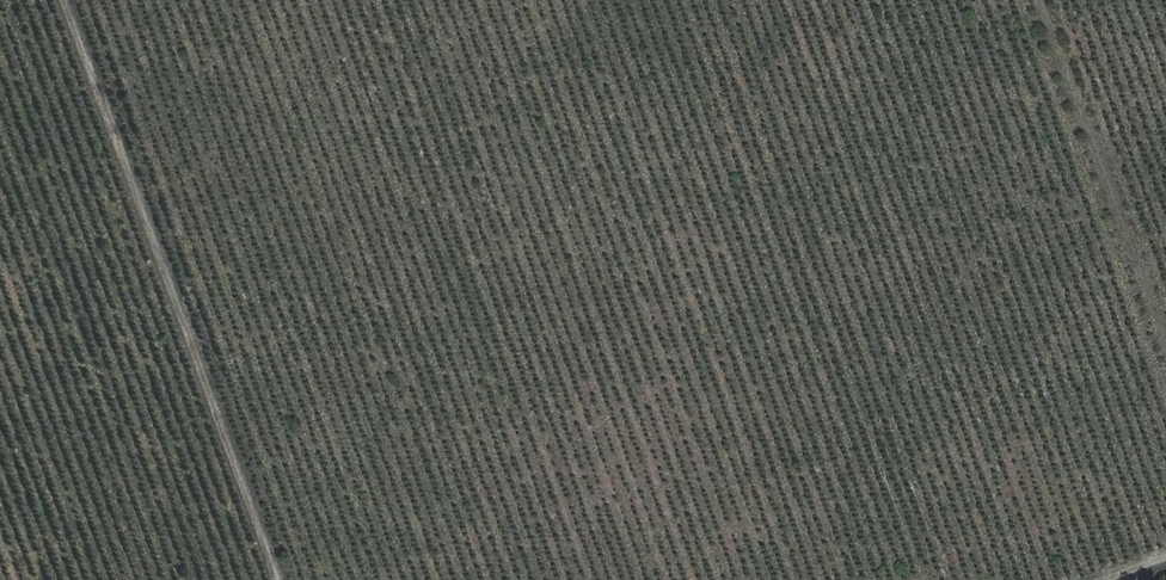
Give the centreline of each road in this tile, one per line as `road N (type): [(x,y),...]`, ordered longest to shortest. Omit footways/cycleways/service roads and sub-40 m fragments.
road 1 (track): [(65,0),(276,579)]

